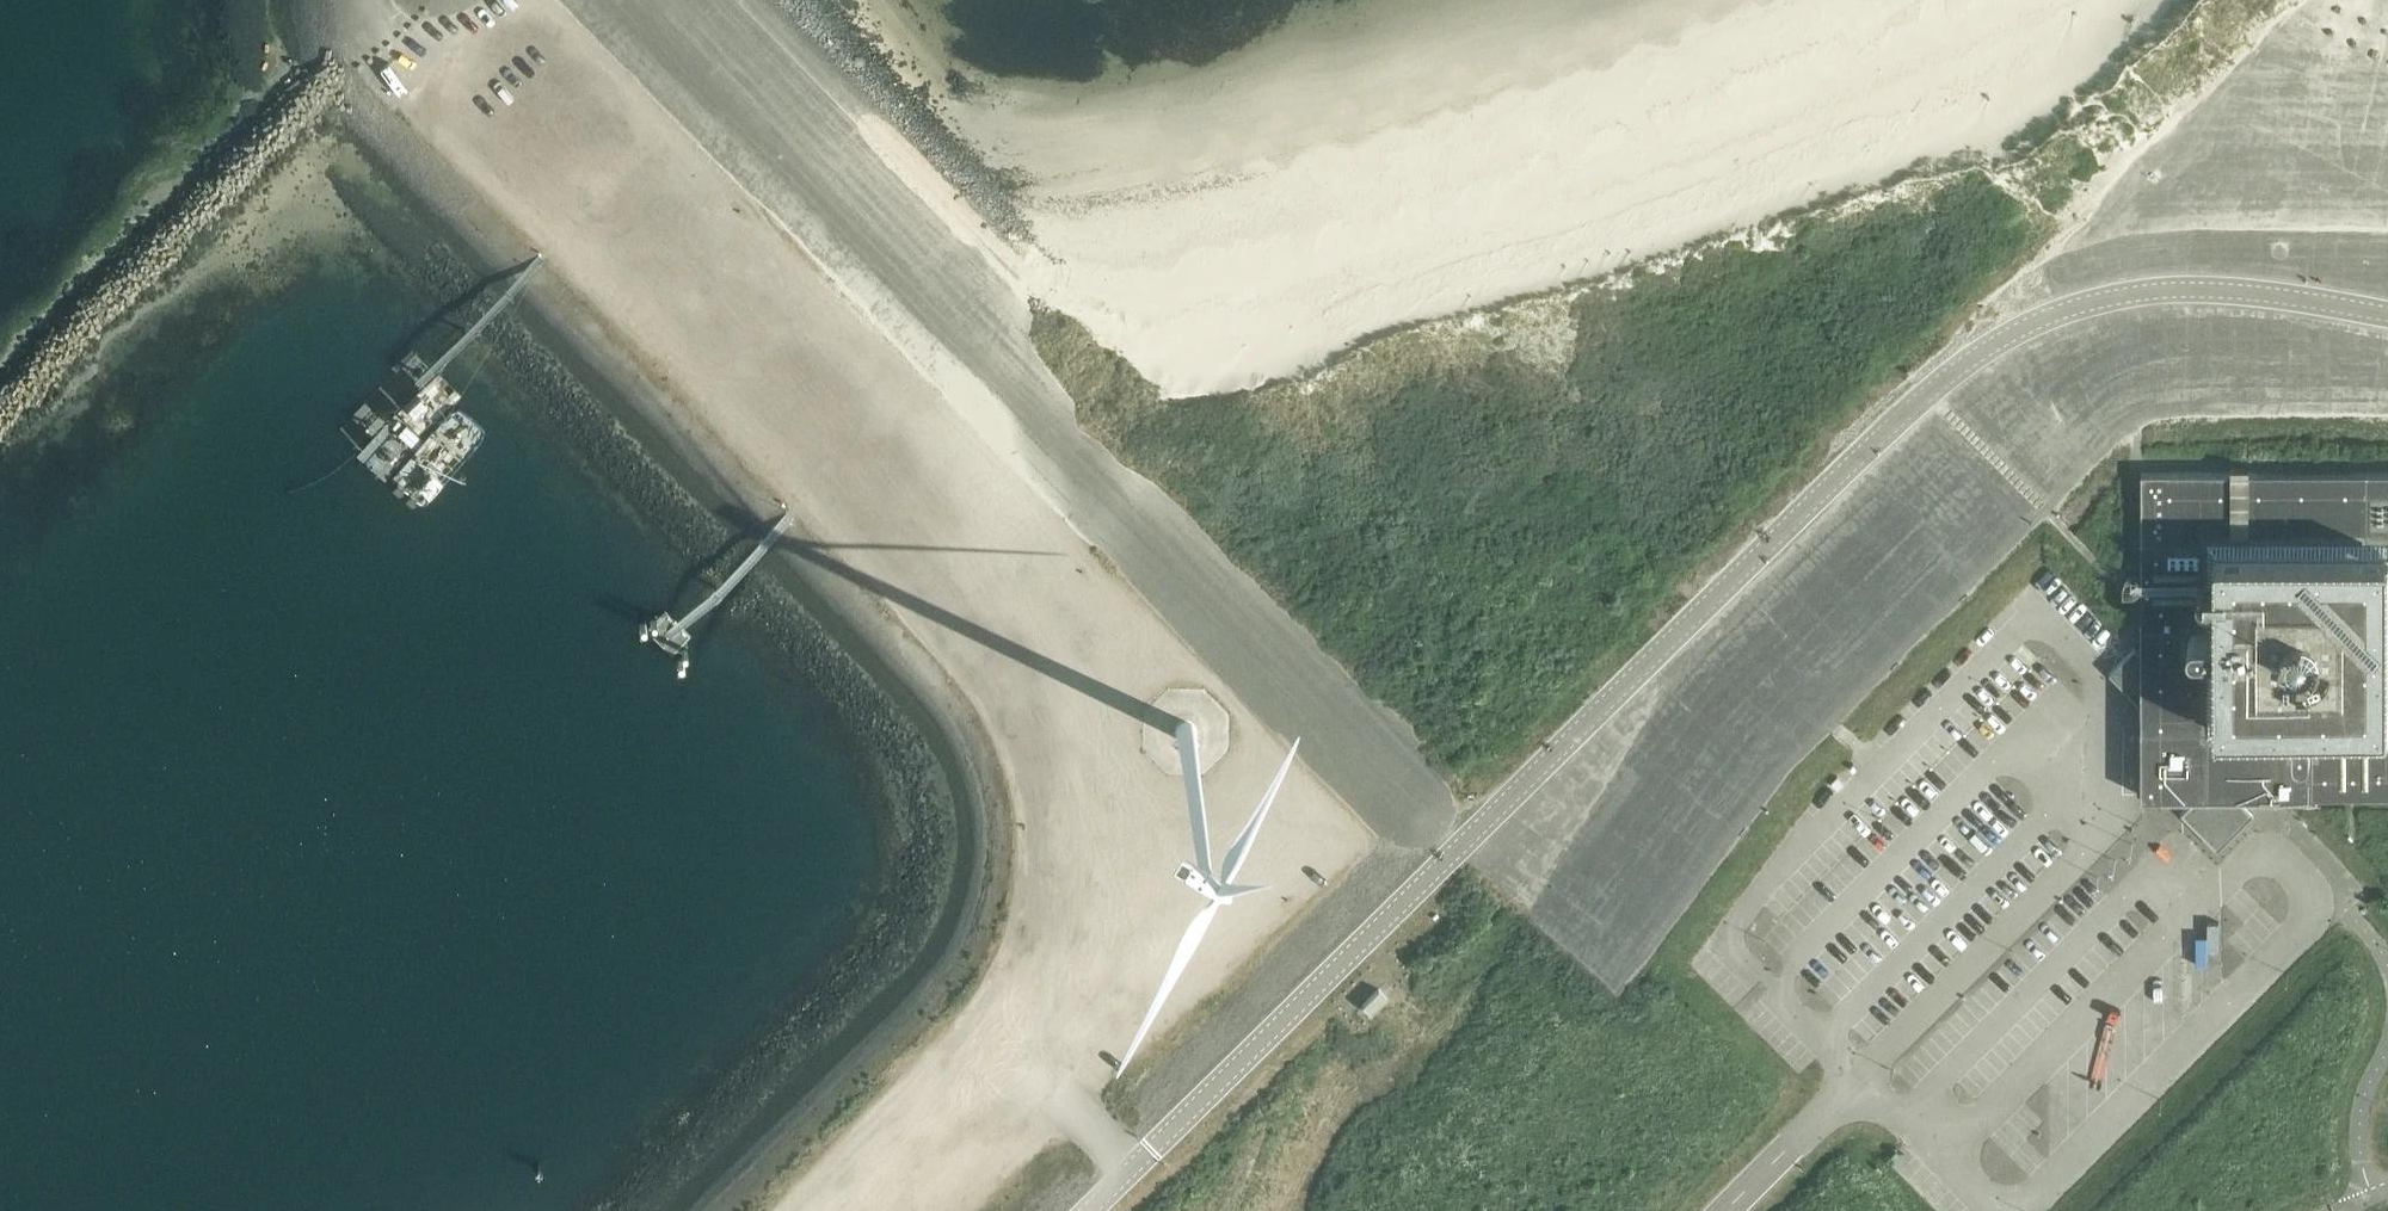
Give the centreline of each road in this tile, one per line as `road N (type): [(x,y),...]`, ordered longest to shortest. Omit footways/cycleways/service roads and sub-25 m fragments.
road 1 (unclassified): [(1086,1210),(1877,435),(1989,345),(2071,307),(2150,290),(2256,291),(2387,313)]
road 2 (unclassified): [(1722,1210),(1836,1097)]

